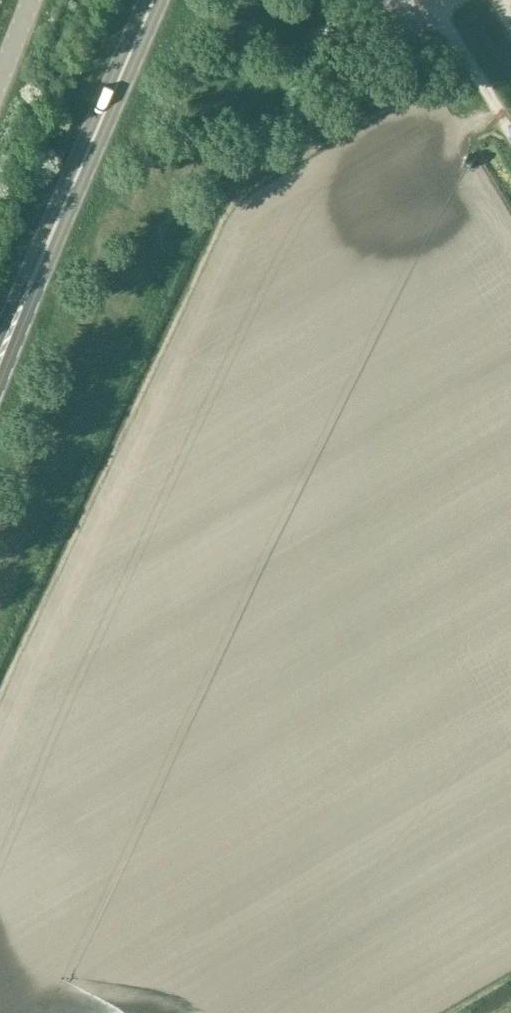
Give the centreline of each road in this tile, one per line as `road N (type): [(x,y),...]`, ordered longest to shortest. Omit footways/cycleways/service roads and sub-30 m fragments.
road 1 (primary): [(0,360),(156,0)]

